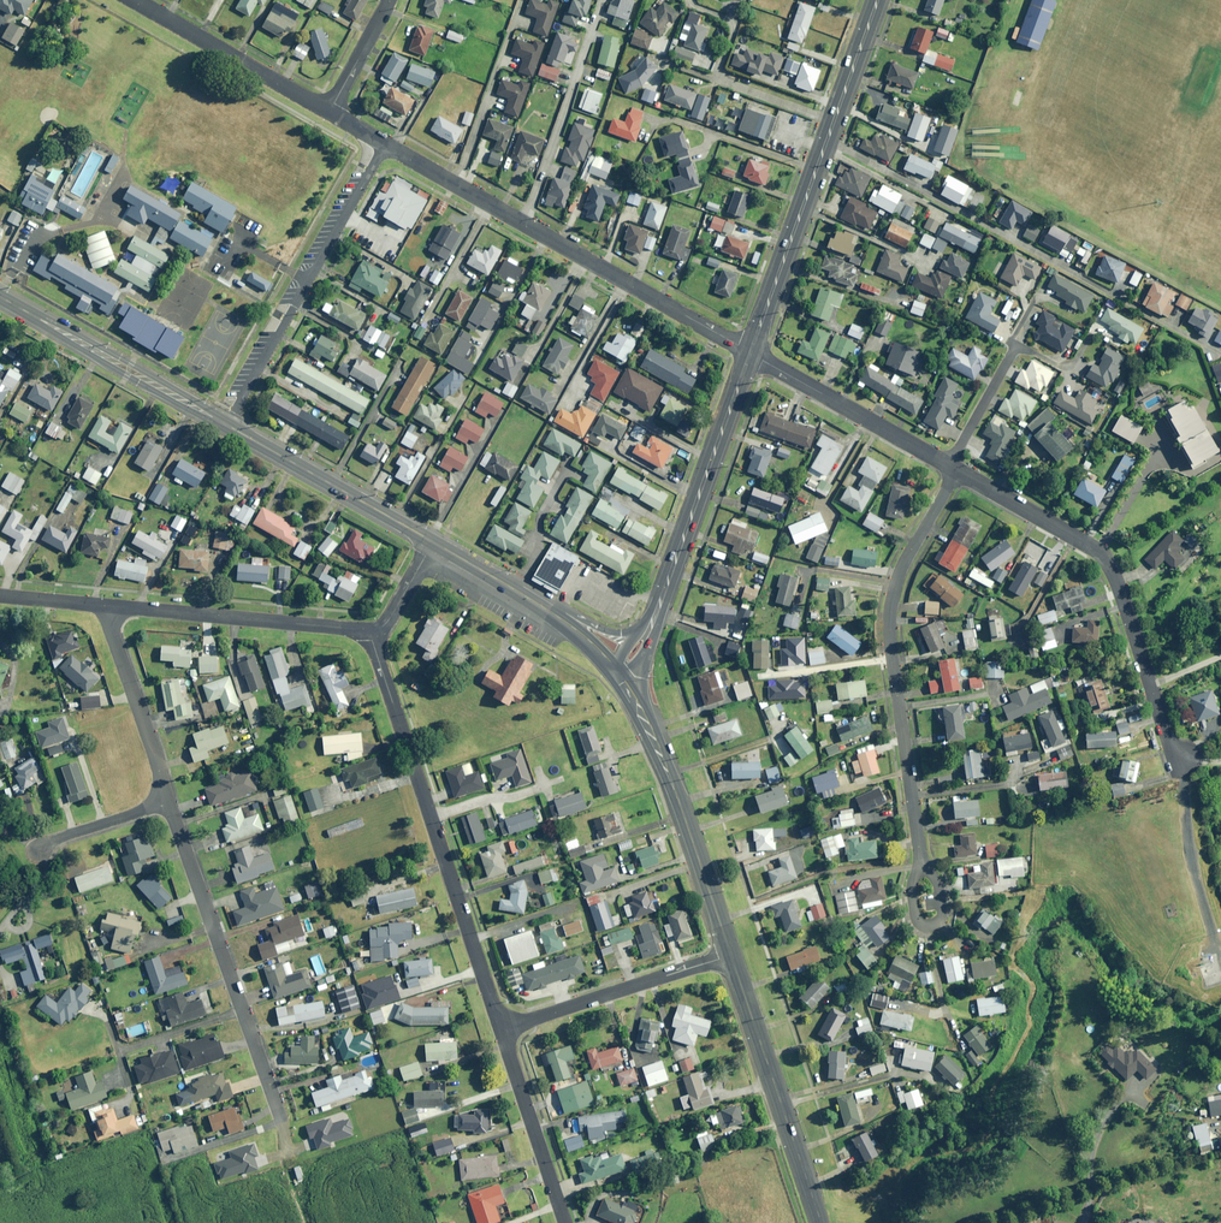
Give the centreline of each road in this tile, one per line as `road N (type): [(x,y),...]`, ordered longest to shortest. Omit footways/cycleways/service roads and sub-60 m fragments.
road 1 (residential): [(369,631),(501,1031)]
road 2 (residential): [(385,145),(750,352)]
road 3 (residential): [(922,862),(889,604),(950,466)]
road 4 (residential): [(950,466),(1107,564),(1170,745),(1186,763)]
road 5 (tertiary): [(750,352),(877,0)]
road 6 (residential): [(169,800),(282,1125)]
road 7 (residential): [(385,145),(229,426)]
road 8 (secondary): [(731,954),(662,757),(626,682)]
road 9 (tertiary): [(750,352),(653,621)]
road 10 (secondary): [(821,1222),(731,954)]
road 11 (residential): [(102,606),(369,631)]
road 12 (secondary): [(229,426),(0,298)]
road 13 (residential): [(501,1031),(731,954)]
road 14 (secondary): [(433,543),(229,426)]
road 15 (residential): [(750,352),(950,466)]
road 16 (residential): [(133,0),(329,111)]
road 17 (residential): [(102,606),(169,800)]
road 18 (residential): [(501,1031),(564,1222)]
road 19 (secondary): [(554,615),(433,543)]
road 20 (residential): [(1015,348),(950,466)]
road 21 (residential): [(43,843),(169,800)]
road 22 (residential): [(922,862),(909,896),(913,915),(930,924),(942,911),(933,874)]
road 23 (residential): [(329,111),(389,0)]

